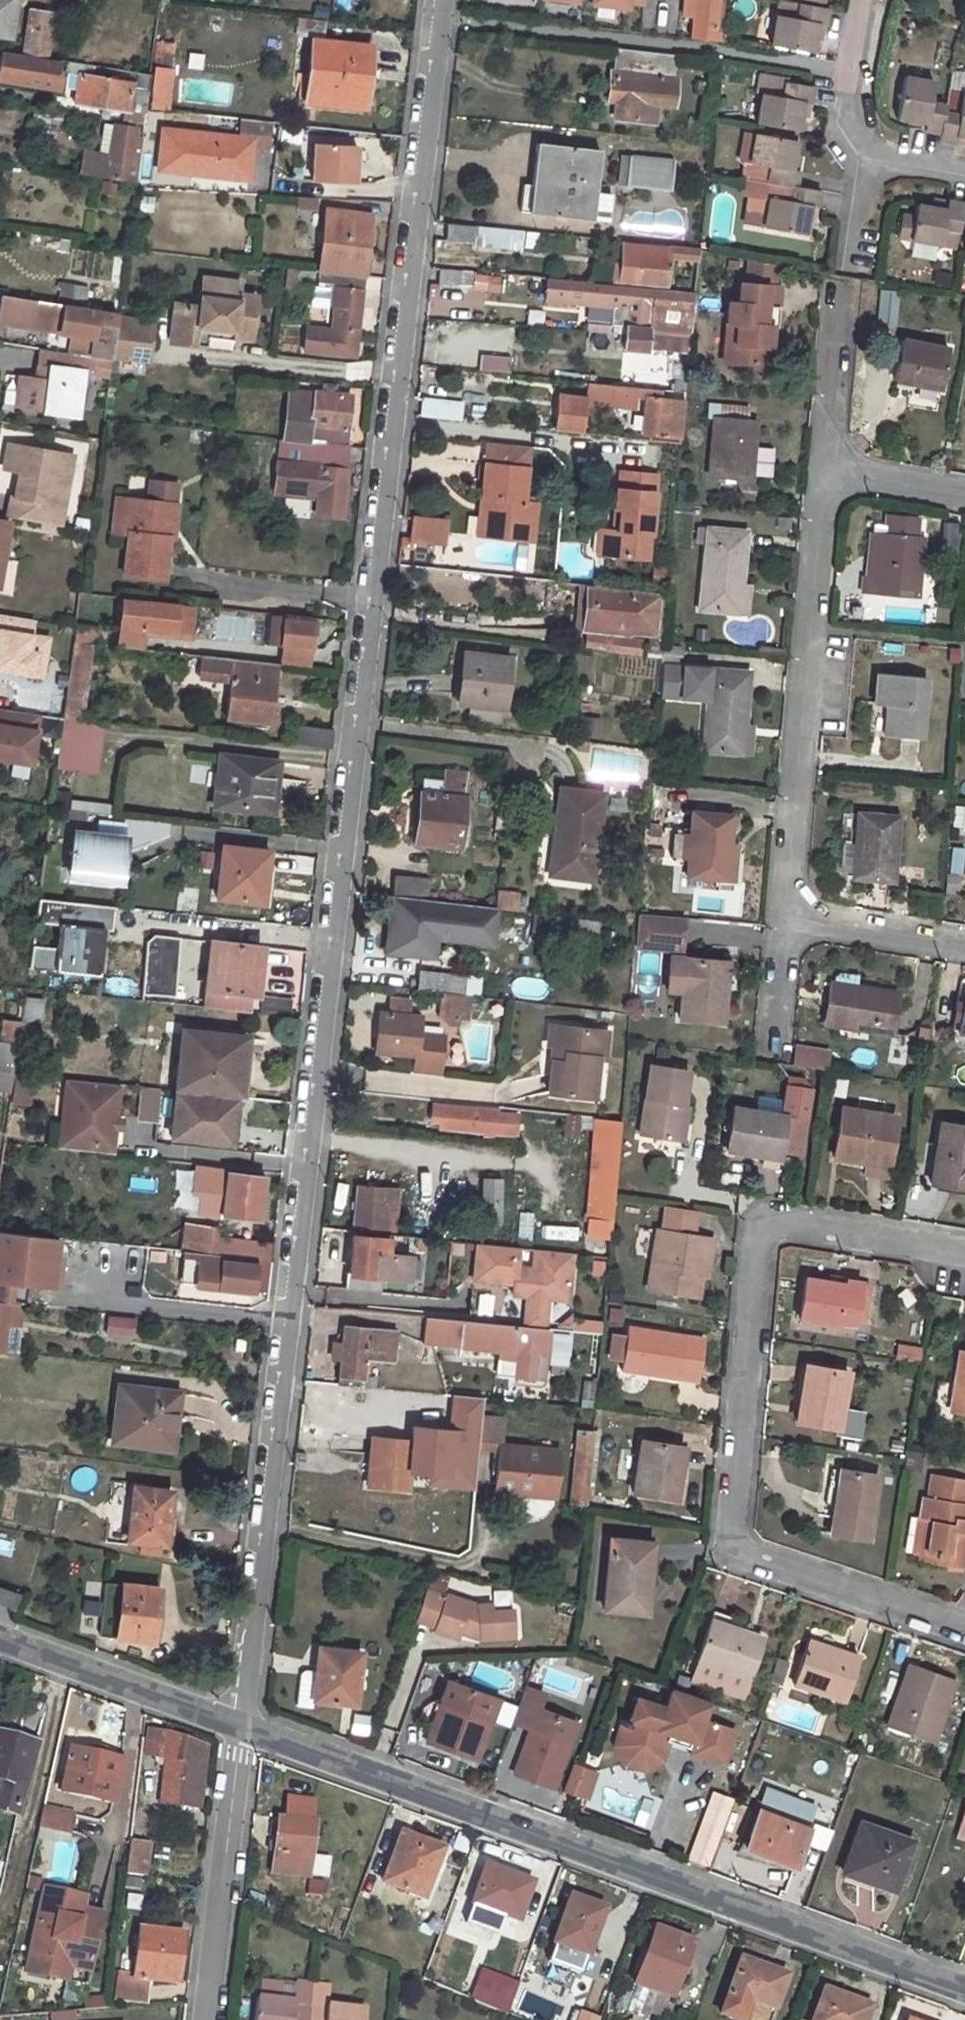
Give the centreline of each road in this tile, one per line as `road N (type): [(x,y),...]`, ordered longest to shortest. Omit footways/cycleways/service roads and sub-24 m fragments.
road 1 (residential): [(438,0),(238,1723)]
road 2 (residential): [(964,1621),(733,1543),(762,1217),(964,1251)]
road 3 (unclassified): [(964,1993),(238,1723)]
road 4 (residential): [(826,449),(789,924)]
road 5 (residential): [(238,1723),(204,2019)]
road 6 (unclassified): [(238,1723),(0,1637)]
road 7 (residential): [(789,924),(964,951)]
road 8 (residential): [(859,0),(844,115),(864,150)]
road 9 (residential): [(842,294),(826,449)]
road 10 (residential): [(964,474),(826,449)]

